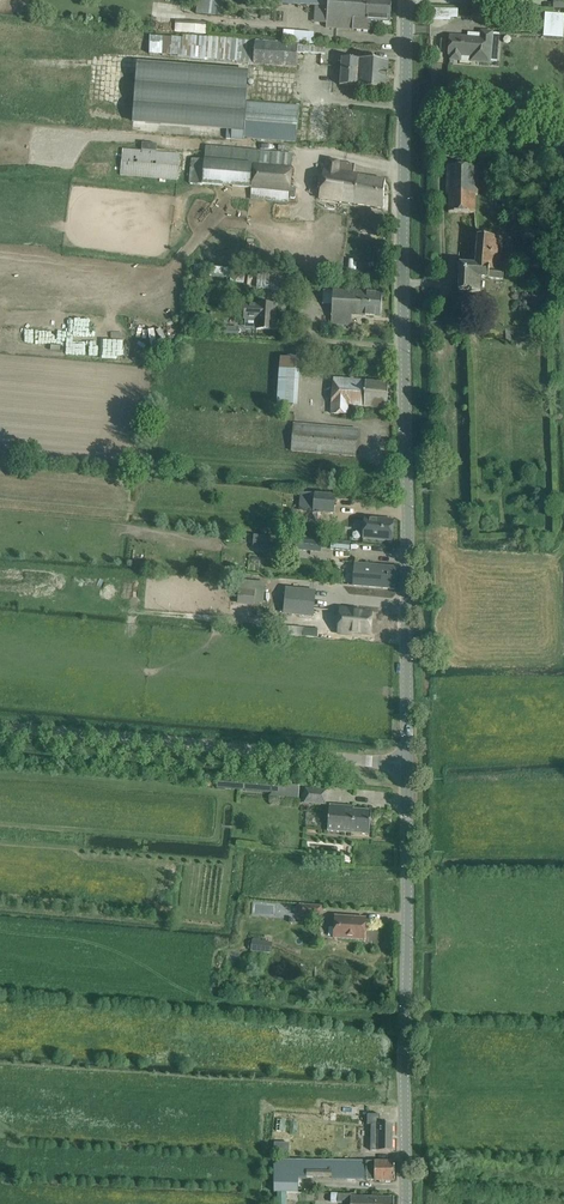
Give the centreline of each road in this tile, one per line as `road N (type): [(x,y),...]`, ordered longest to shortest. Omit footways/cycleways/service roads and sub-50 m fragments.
road 1 (tertiary): [(407,765),(408,0)]
road 2 (tertiary): [(405,1203),(407,765)]
road 3 (unclassified): [(407,765),(0,726)]

